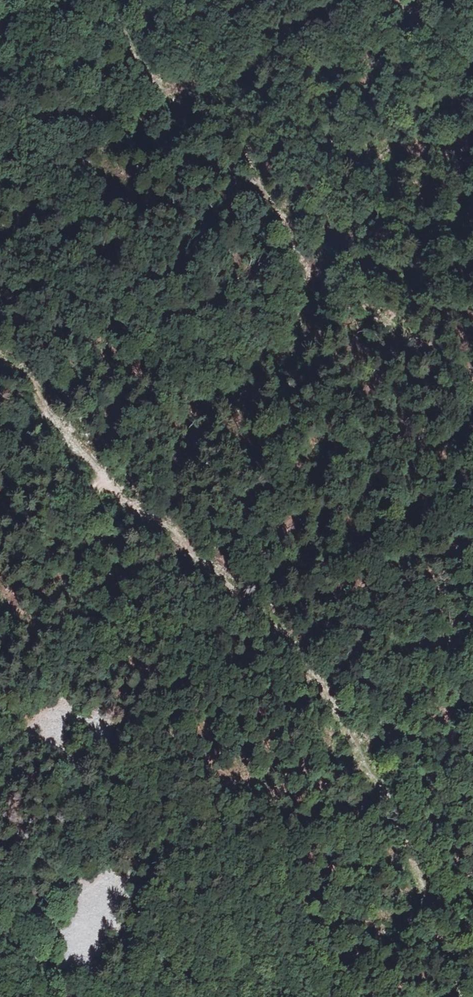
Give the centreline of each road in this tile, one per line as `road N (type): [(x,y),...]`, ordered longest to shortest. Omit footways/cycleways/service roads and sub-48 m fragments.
road 1 (track): [(216,572),(309,663),(399,816),(459,996)]

